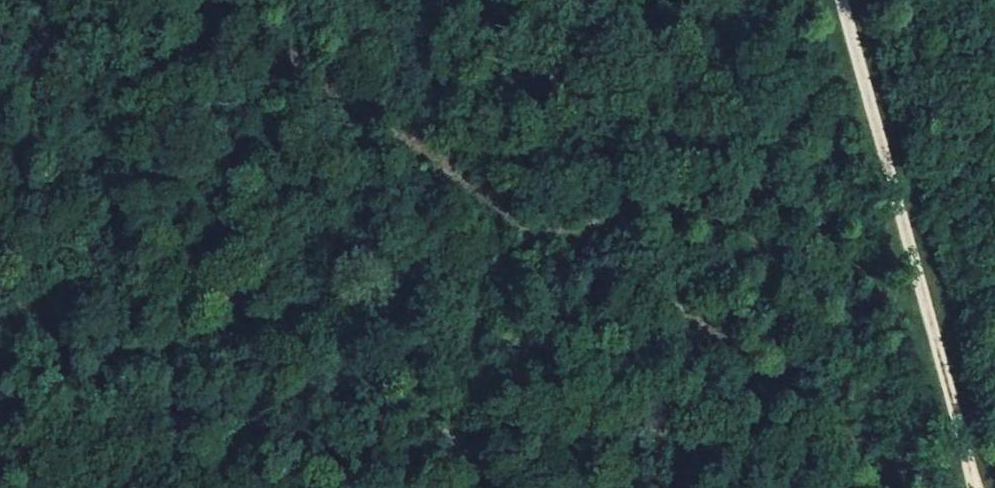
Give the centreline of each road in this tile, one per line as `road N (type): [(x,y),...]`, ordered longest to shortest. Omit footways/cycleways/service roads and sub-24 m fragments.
road 1 (track): [(975,487),(842,0)]

